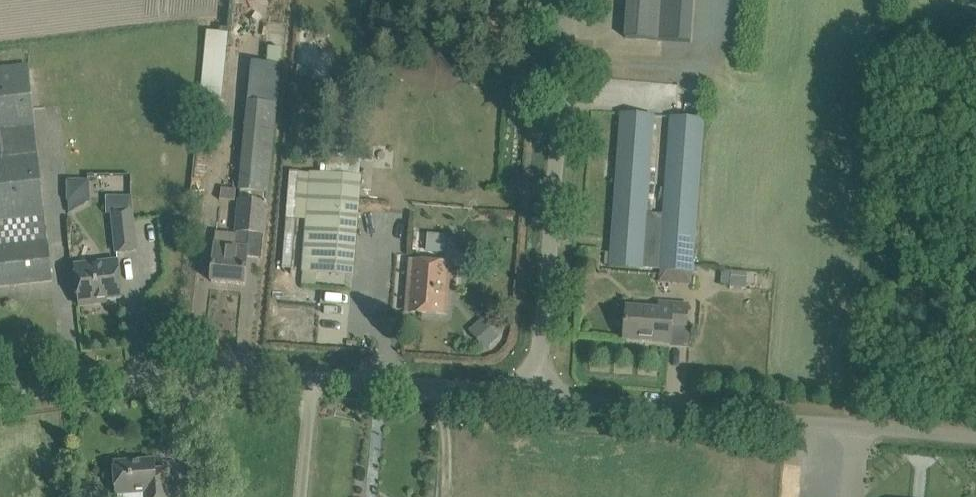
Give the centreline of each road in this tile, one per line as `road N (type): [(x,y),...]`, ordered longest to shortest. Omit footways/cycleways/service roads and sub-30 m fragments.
road 1 (unclassified): [(0,395),(257,379),(539,397)]
road 2 (unclassified): [(539,397),(975,435)]
road 3 (unclassified): [(539,397),(568,0)]

